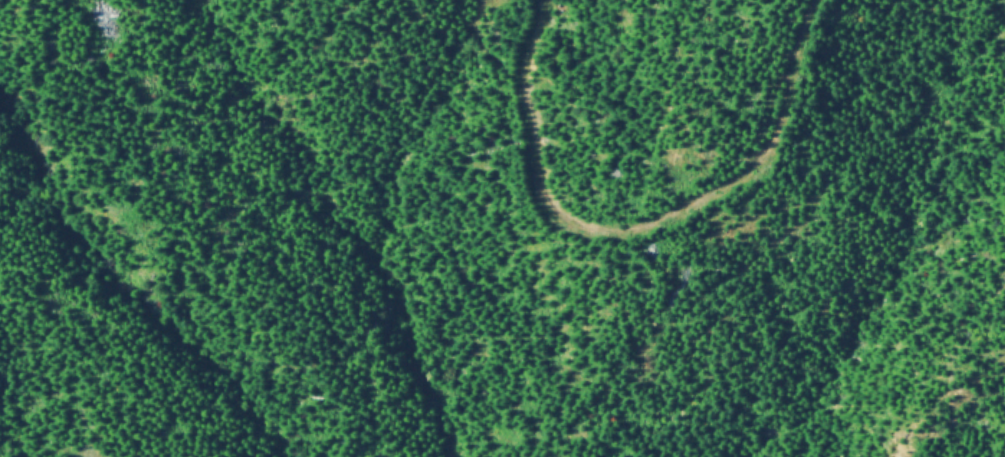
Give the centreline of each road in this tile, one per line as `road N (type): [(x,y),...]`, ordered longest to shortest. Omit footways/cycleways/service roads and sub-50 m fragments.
road 1 (track): [(821,0),(779,129),(762,156),(741,175),(629,225),(602,228),(544,202),(532,173),(520,86),(539,0)]

